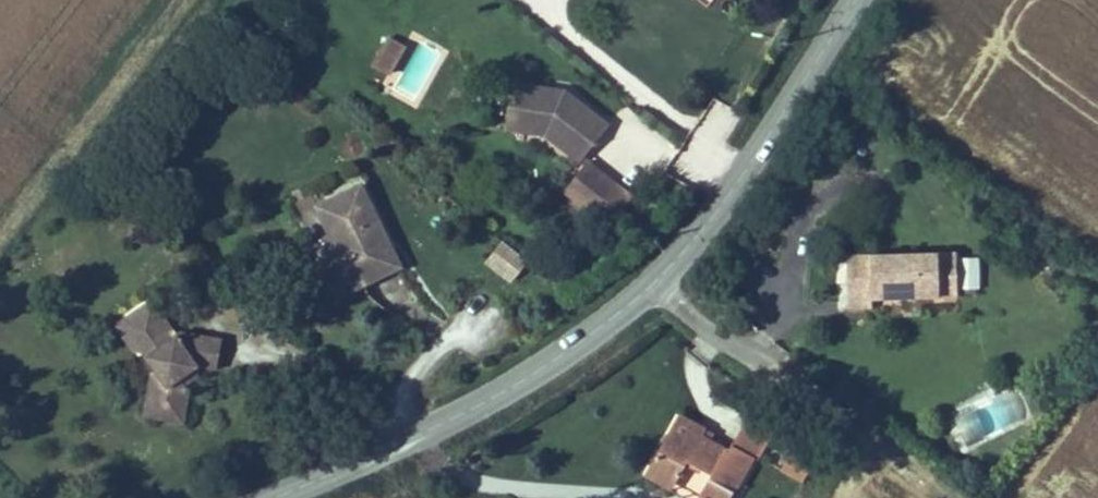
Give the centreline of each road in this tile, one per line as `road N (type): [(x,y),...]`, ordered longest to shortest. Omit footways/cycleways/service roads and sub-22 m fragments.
road 1 (secondary): [(278,497),(468,413),(547,366),(656,282),(707,226),(856,0)]

